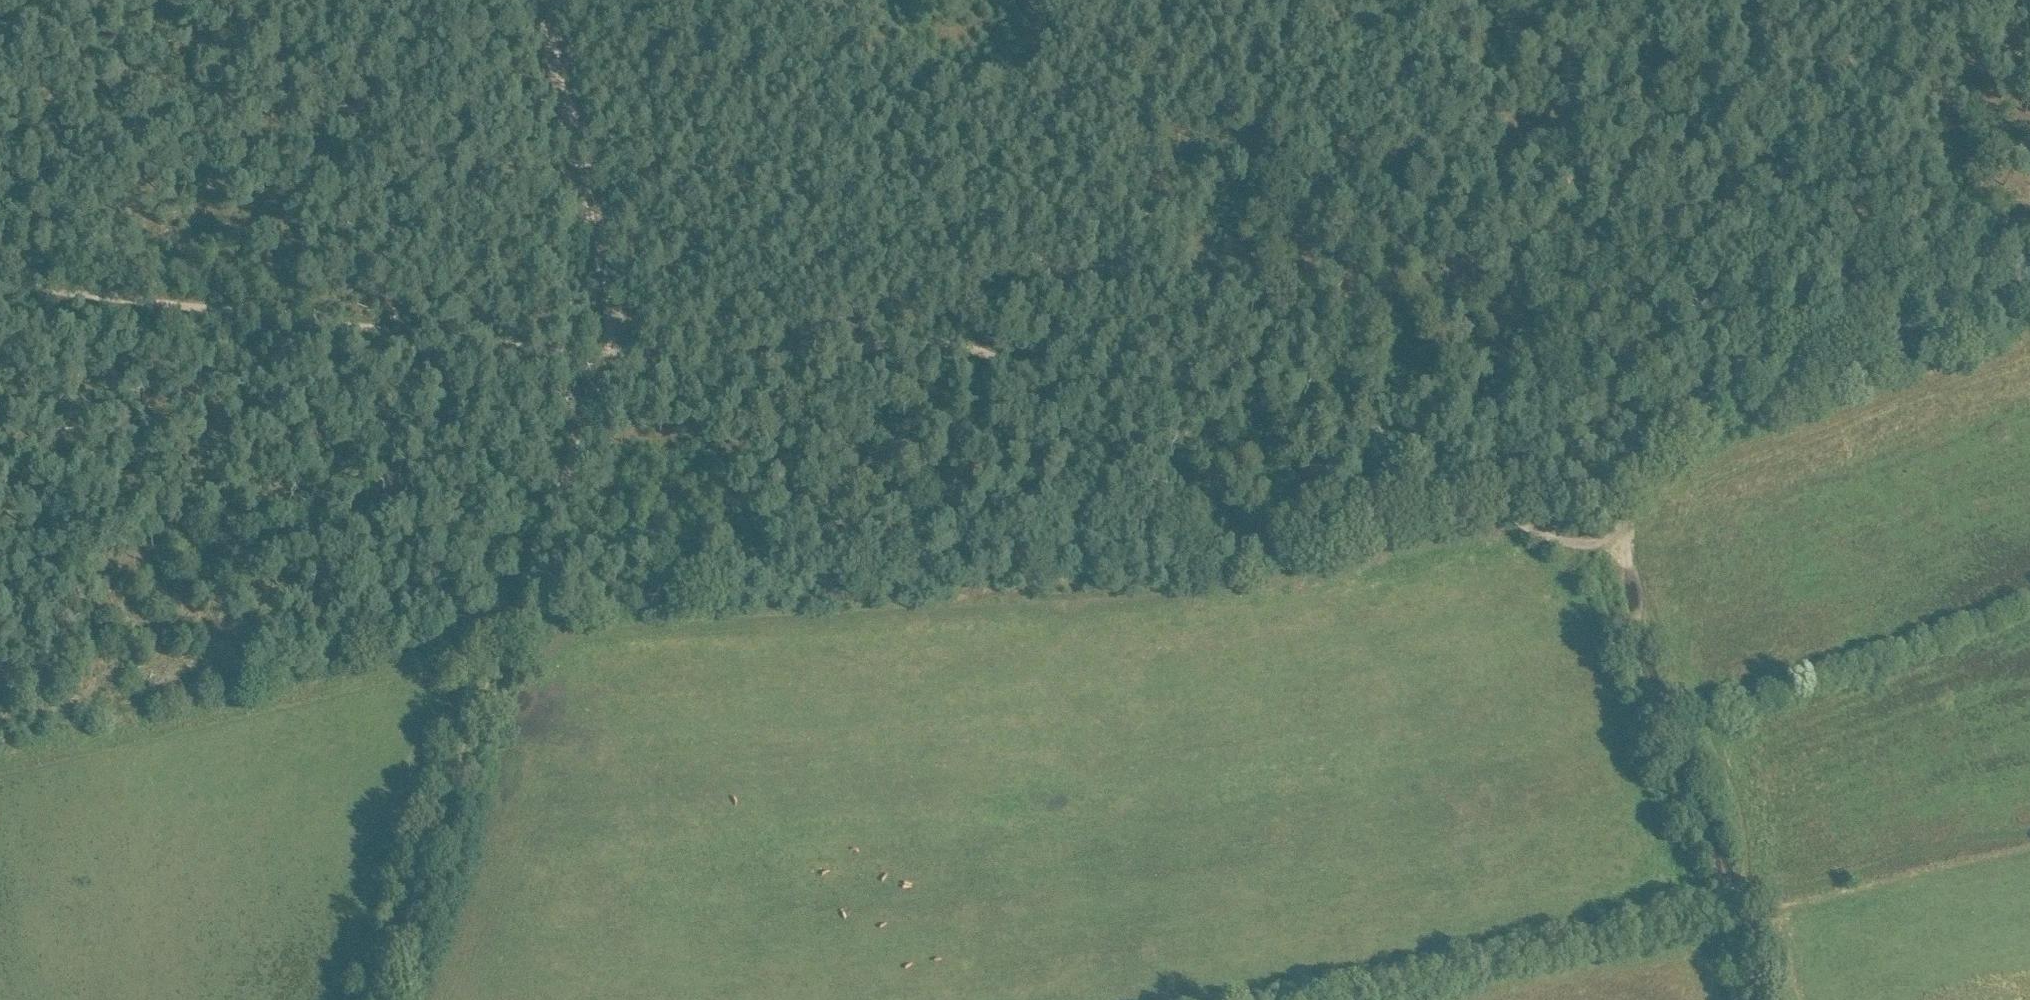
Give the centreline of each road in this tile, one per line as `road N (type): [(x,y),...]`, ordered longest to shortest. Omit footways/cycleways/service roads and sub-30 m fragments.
road 1 (track): [(382,999),(610,352)]
road 2 (track): [(610,352),(0,277)]
road 3 (track): [(1604,537),(1630,587),(1770,999)]
road 4 (track): [(543,0),(610,352)]

